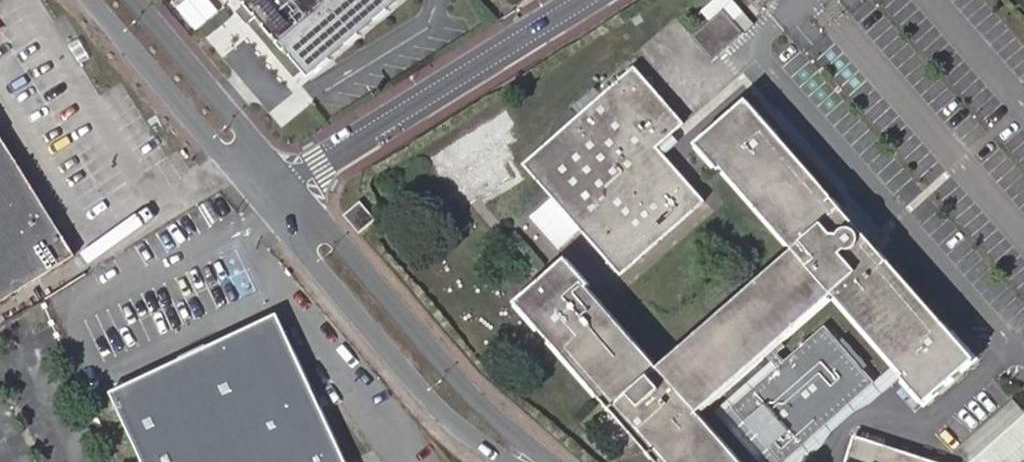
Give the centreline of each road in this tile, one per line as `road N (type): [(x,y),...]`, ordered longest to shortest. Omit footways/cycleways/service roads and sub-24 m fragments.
road 1 (unclassified): [(543,461),(468,396),(286,182)]
road 2 (unclassified): [(261,203),(437,412),(503,461)]
road 3 (unclassified): [(572,0),(286,182)]
road 4 (unclassified): [(90,0),(261,203)]
road 5 (unclassified): [(286,182),(134,0)]

